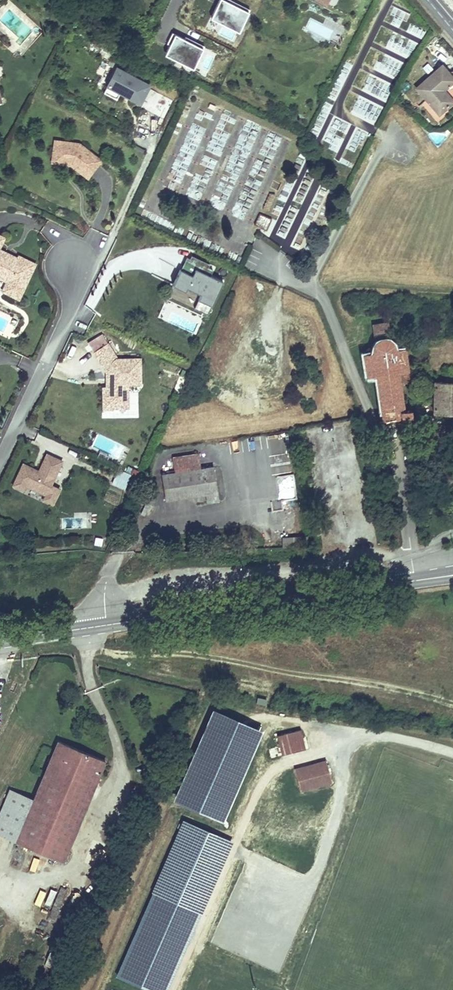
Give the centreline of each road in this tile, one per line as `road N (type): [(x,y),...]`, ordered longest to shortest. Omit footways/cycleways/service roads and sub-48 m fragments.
road 1 (primary): [(416,582),(0,640)]
road 2 (track): [(89,652),(196,655),(452,704)]
road 3 (residential): [(72,265),(67,317),(0,459)]

